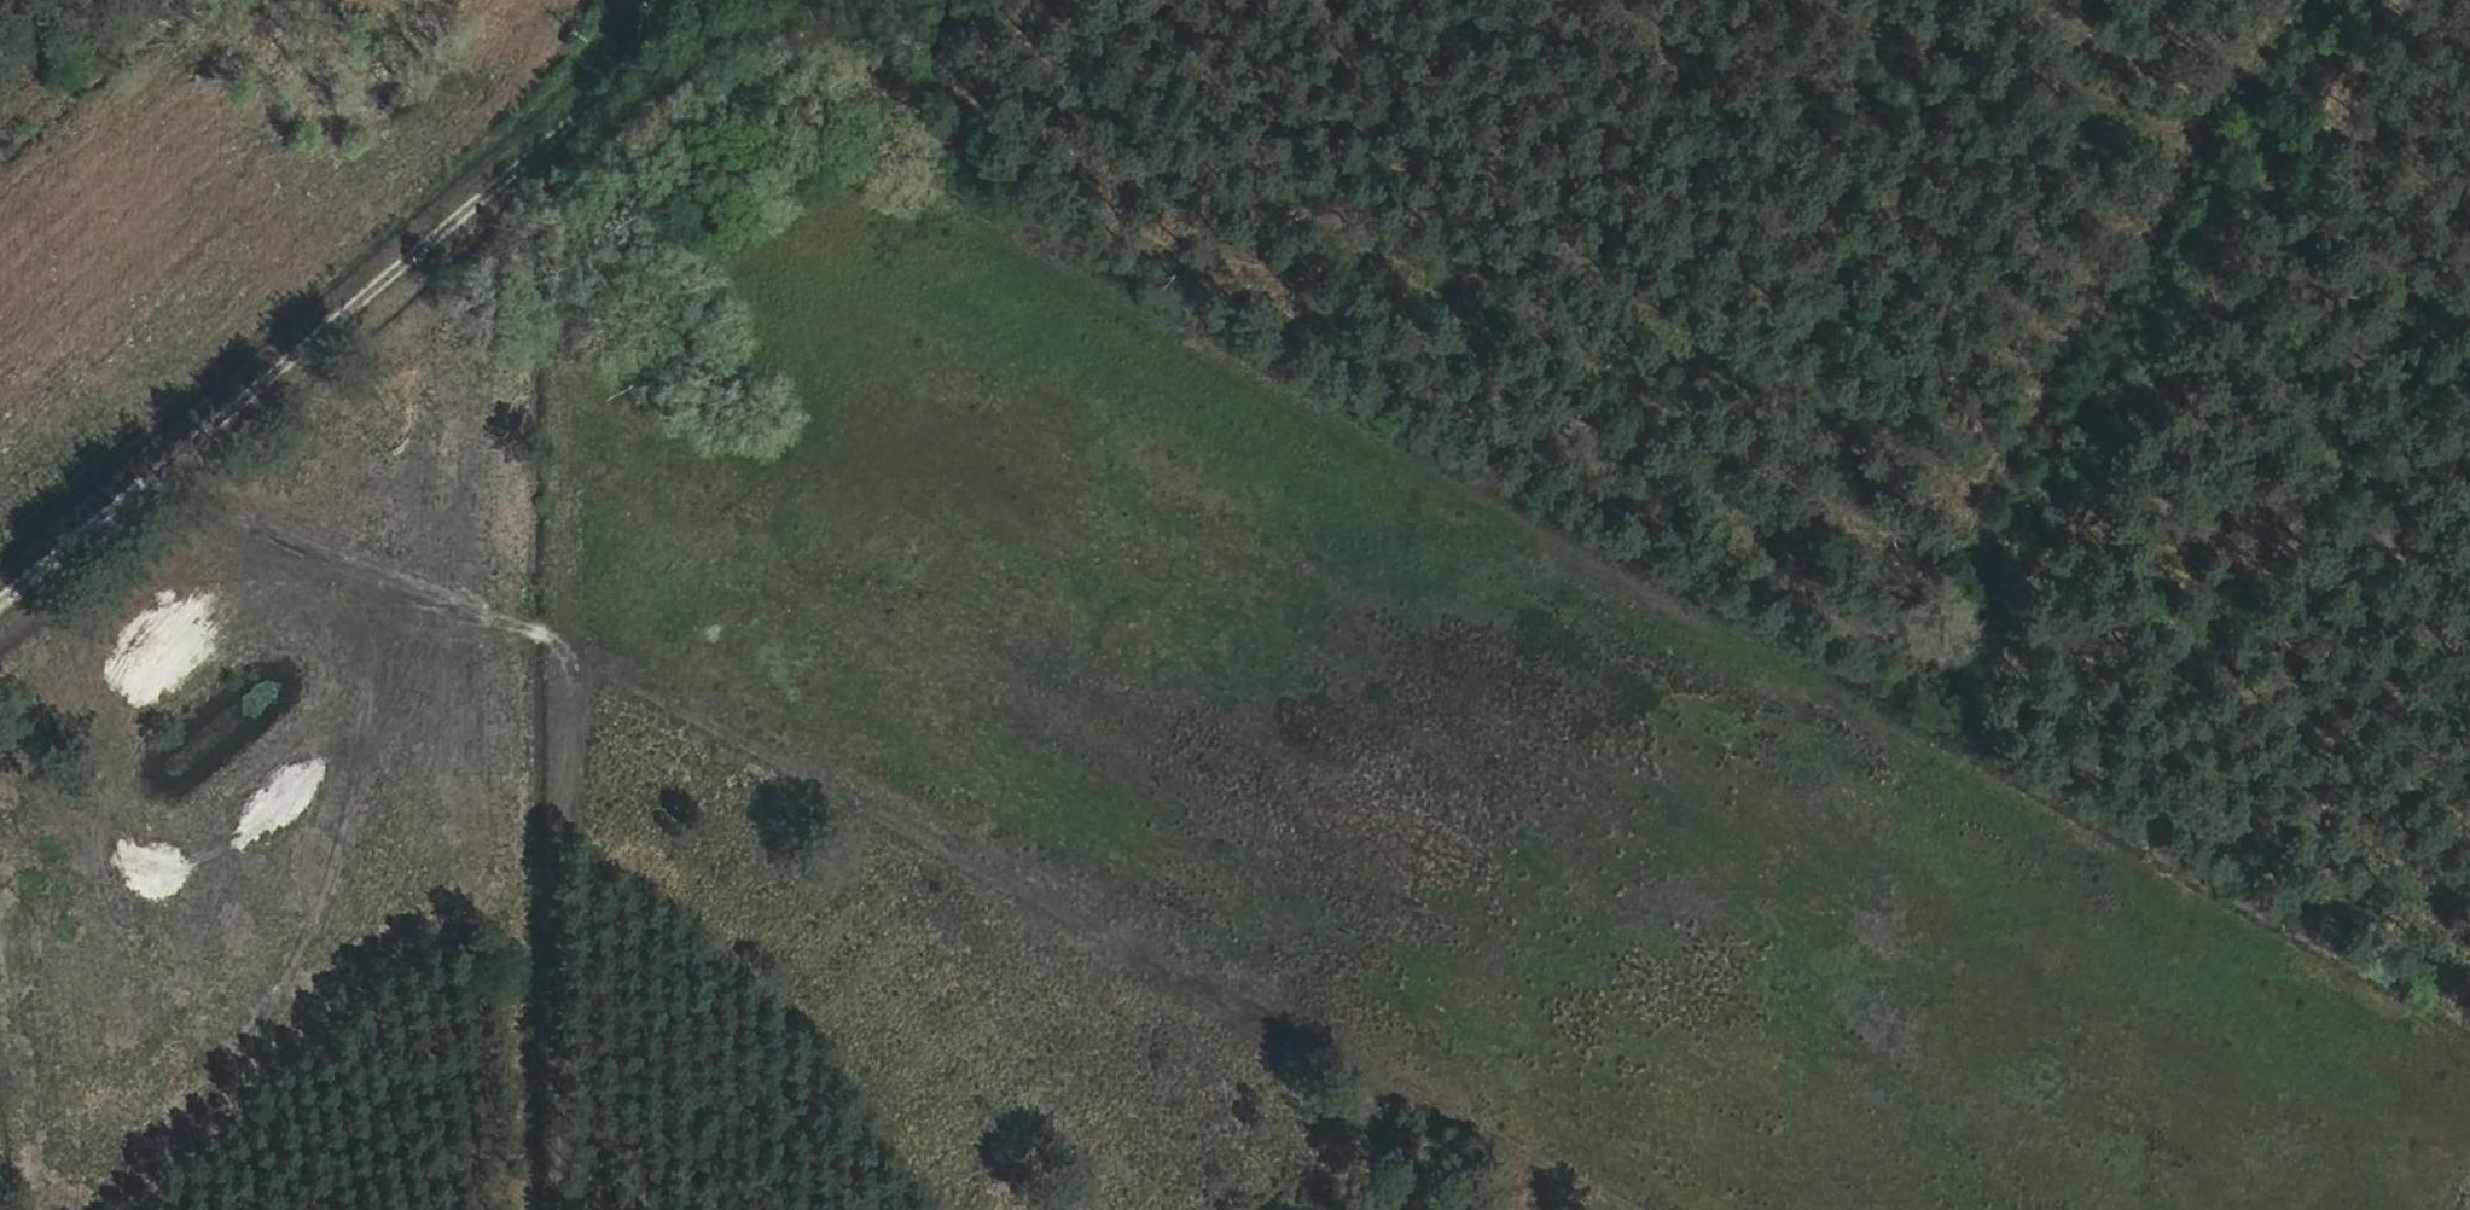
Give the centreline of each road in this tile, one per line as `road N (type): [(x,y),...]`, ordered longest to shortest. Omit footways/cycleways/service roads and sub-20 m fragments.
road 1 (track): [(0,600),(606,79),(640,0)]
road 2 (track): [(545,701),(402,571),(297,525),(139,480)]

